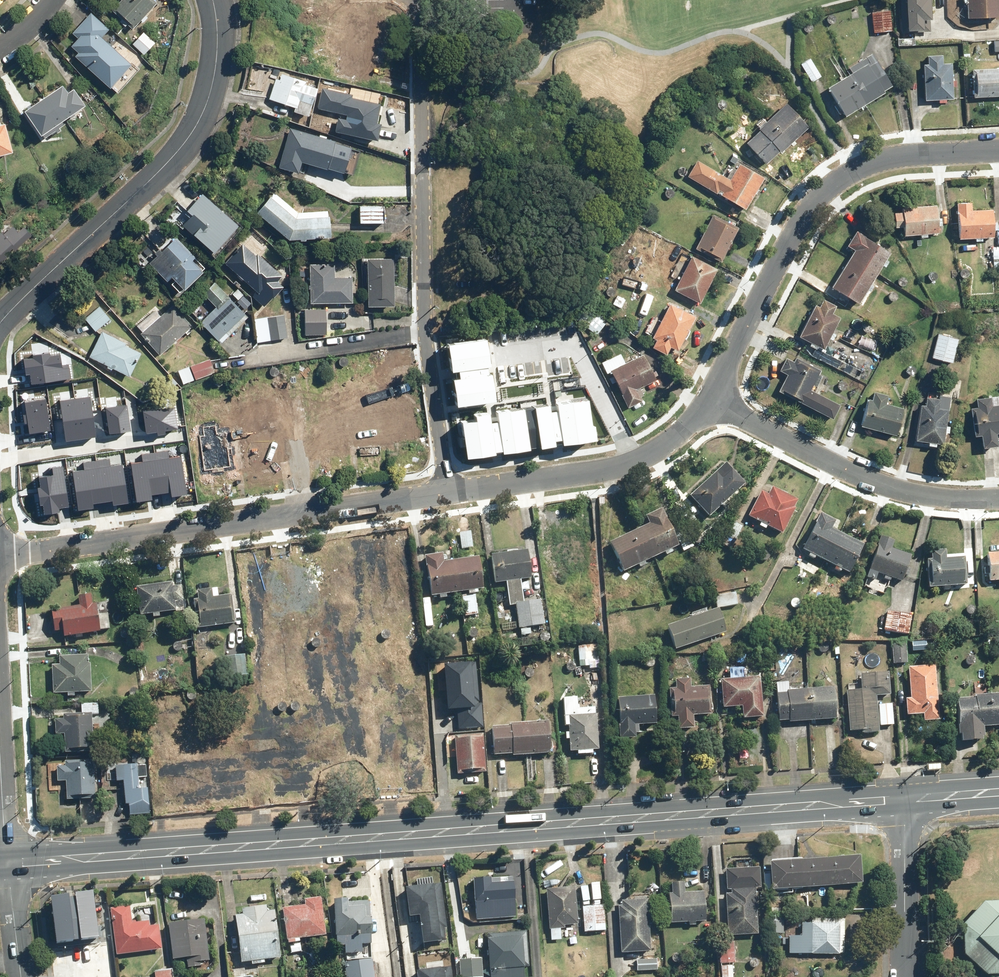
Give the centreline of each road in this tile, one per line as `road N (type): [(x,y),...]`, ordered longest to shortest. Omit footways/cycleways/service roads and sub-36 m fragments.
road 1 (secondary): [(6,862),(904,798)]
road 2 (residential): [(447,493),(424,332),(418,0)]
road 3 (residential): [(0,557),(447,493)]
road 4 (residential): [(714,398),(796,222),(820,194),(887,156),(998,147)]
road 5 (residential): [(215,0),(220,55),(198,124),(0,322)]
road 6 (residential): [(714,398),(876,484),(952,498),(998,497)]
road 7 (residential): [(447,493),(627,466),(666,444),(714,398)]
road 8 (secondary): [(904,798),(904,976)]

